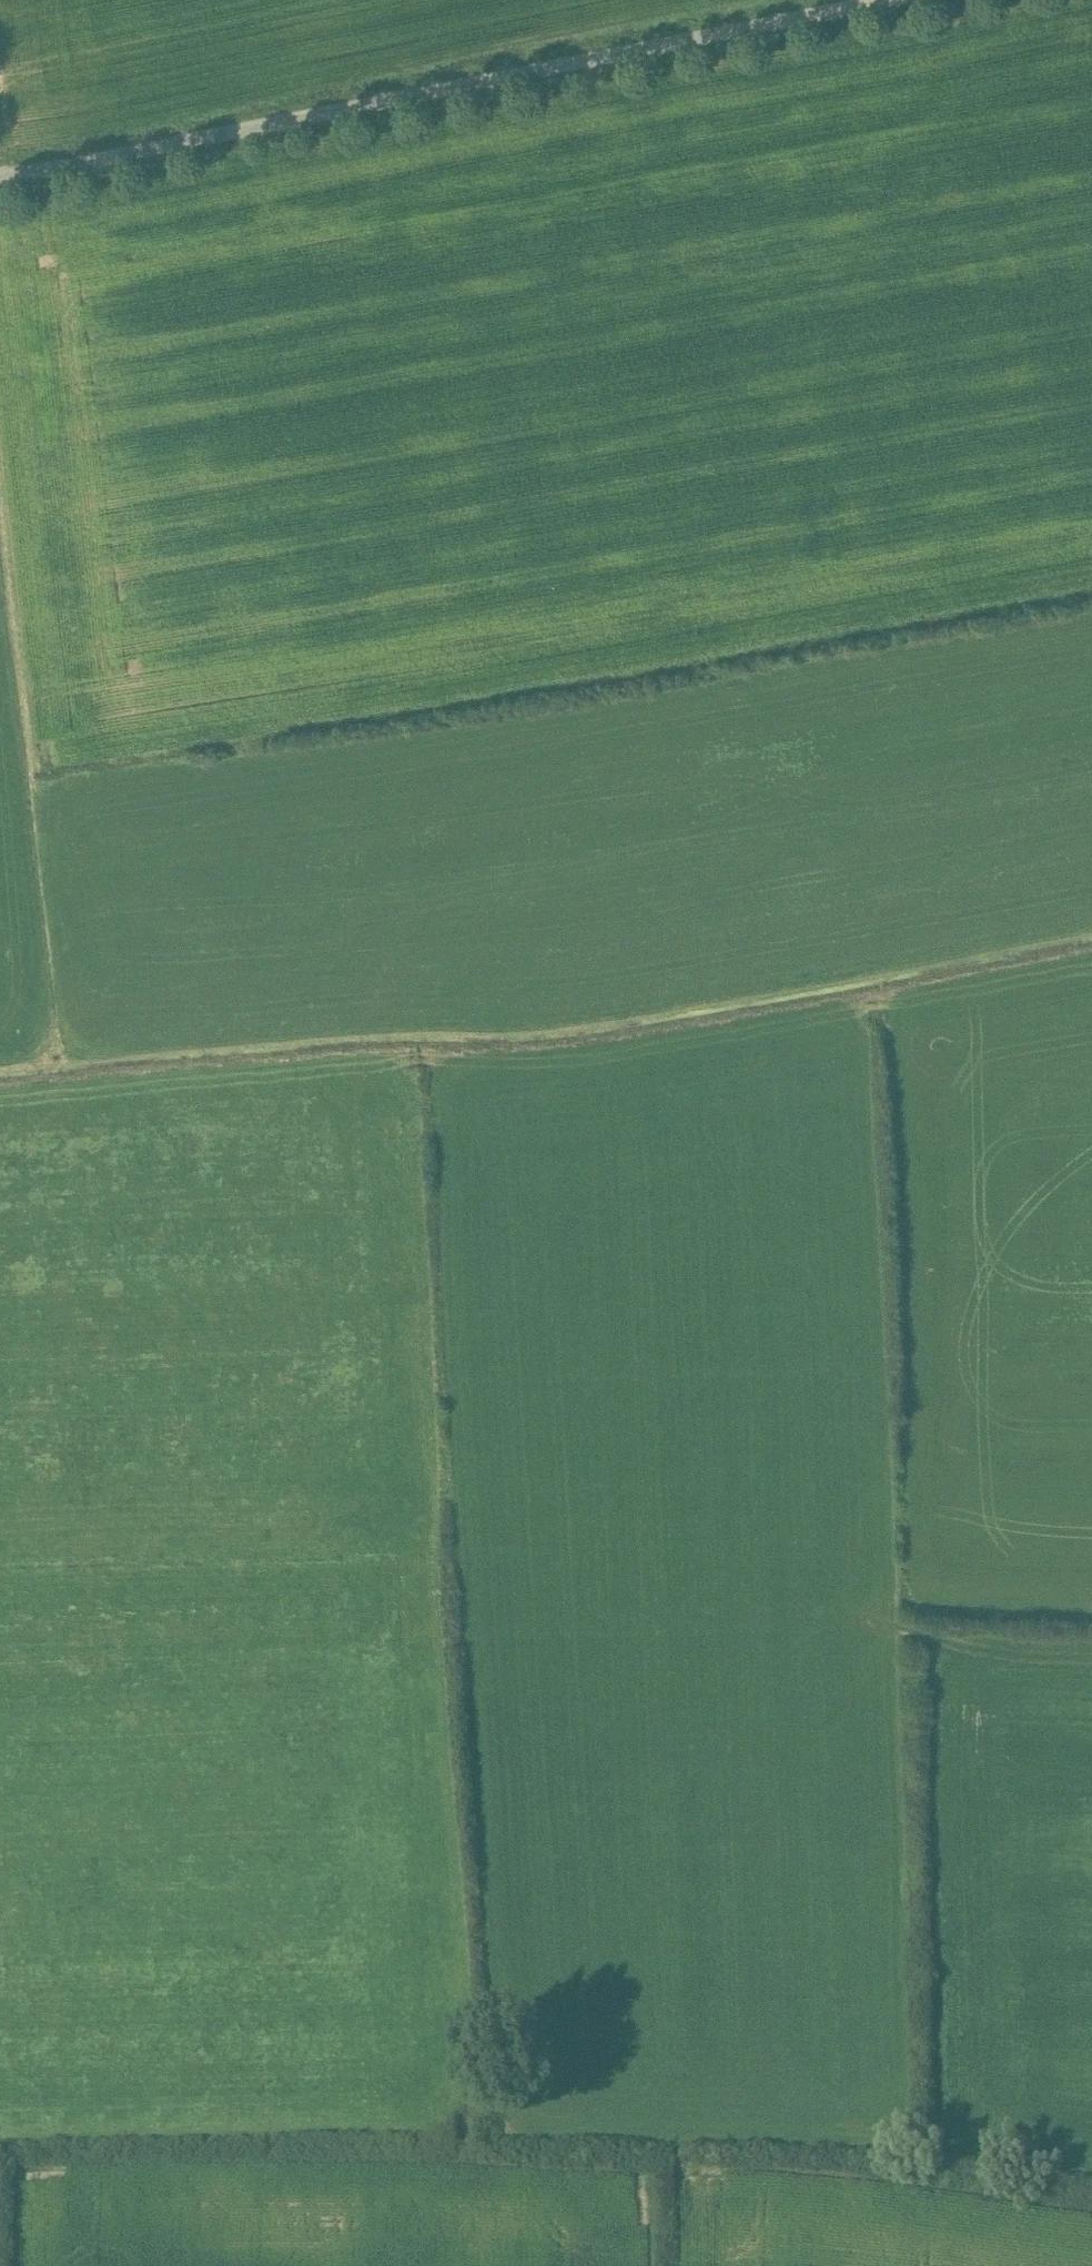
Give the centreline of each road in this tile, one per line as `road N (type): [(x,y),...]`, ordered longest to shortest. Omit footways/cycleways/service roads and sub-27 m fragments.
road 1 (unclassified): [(0,171),(856,0)]

